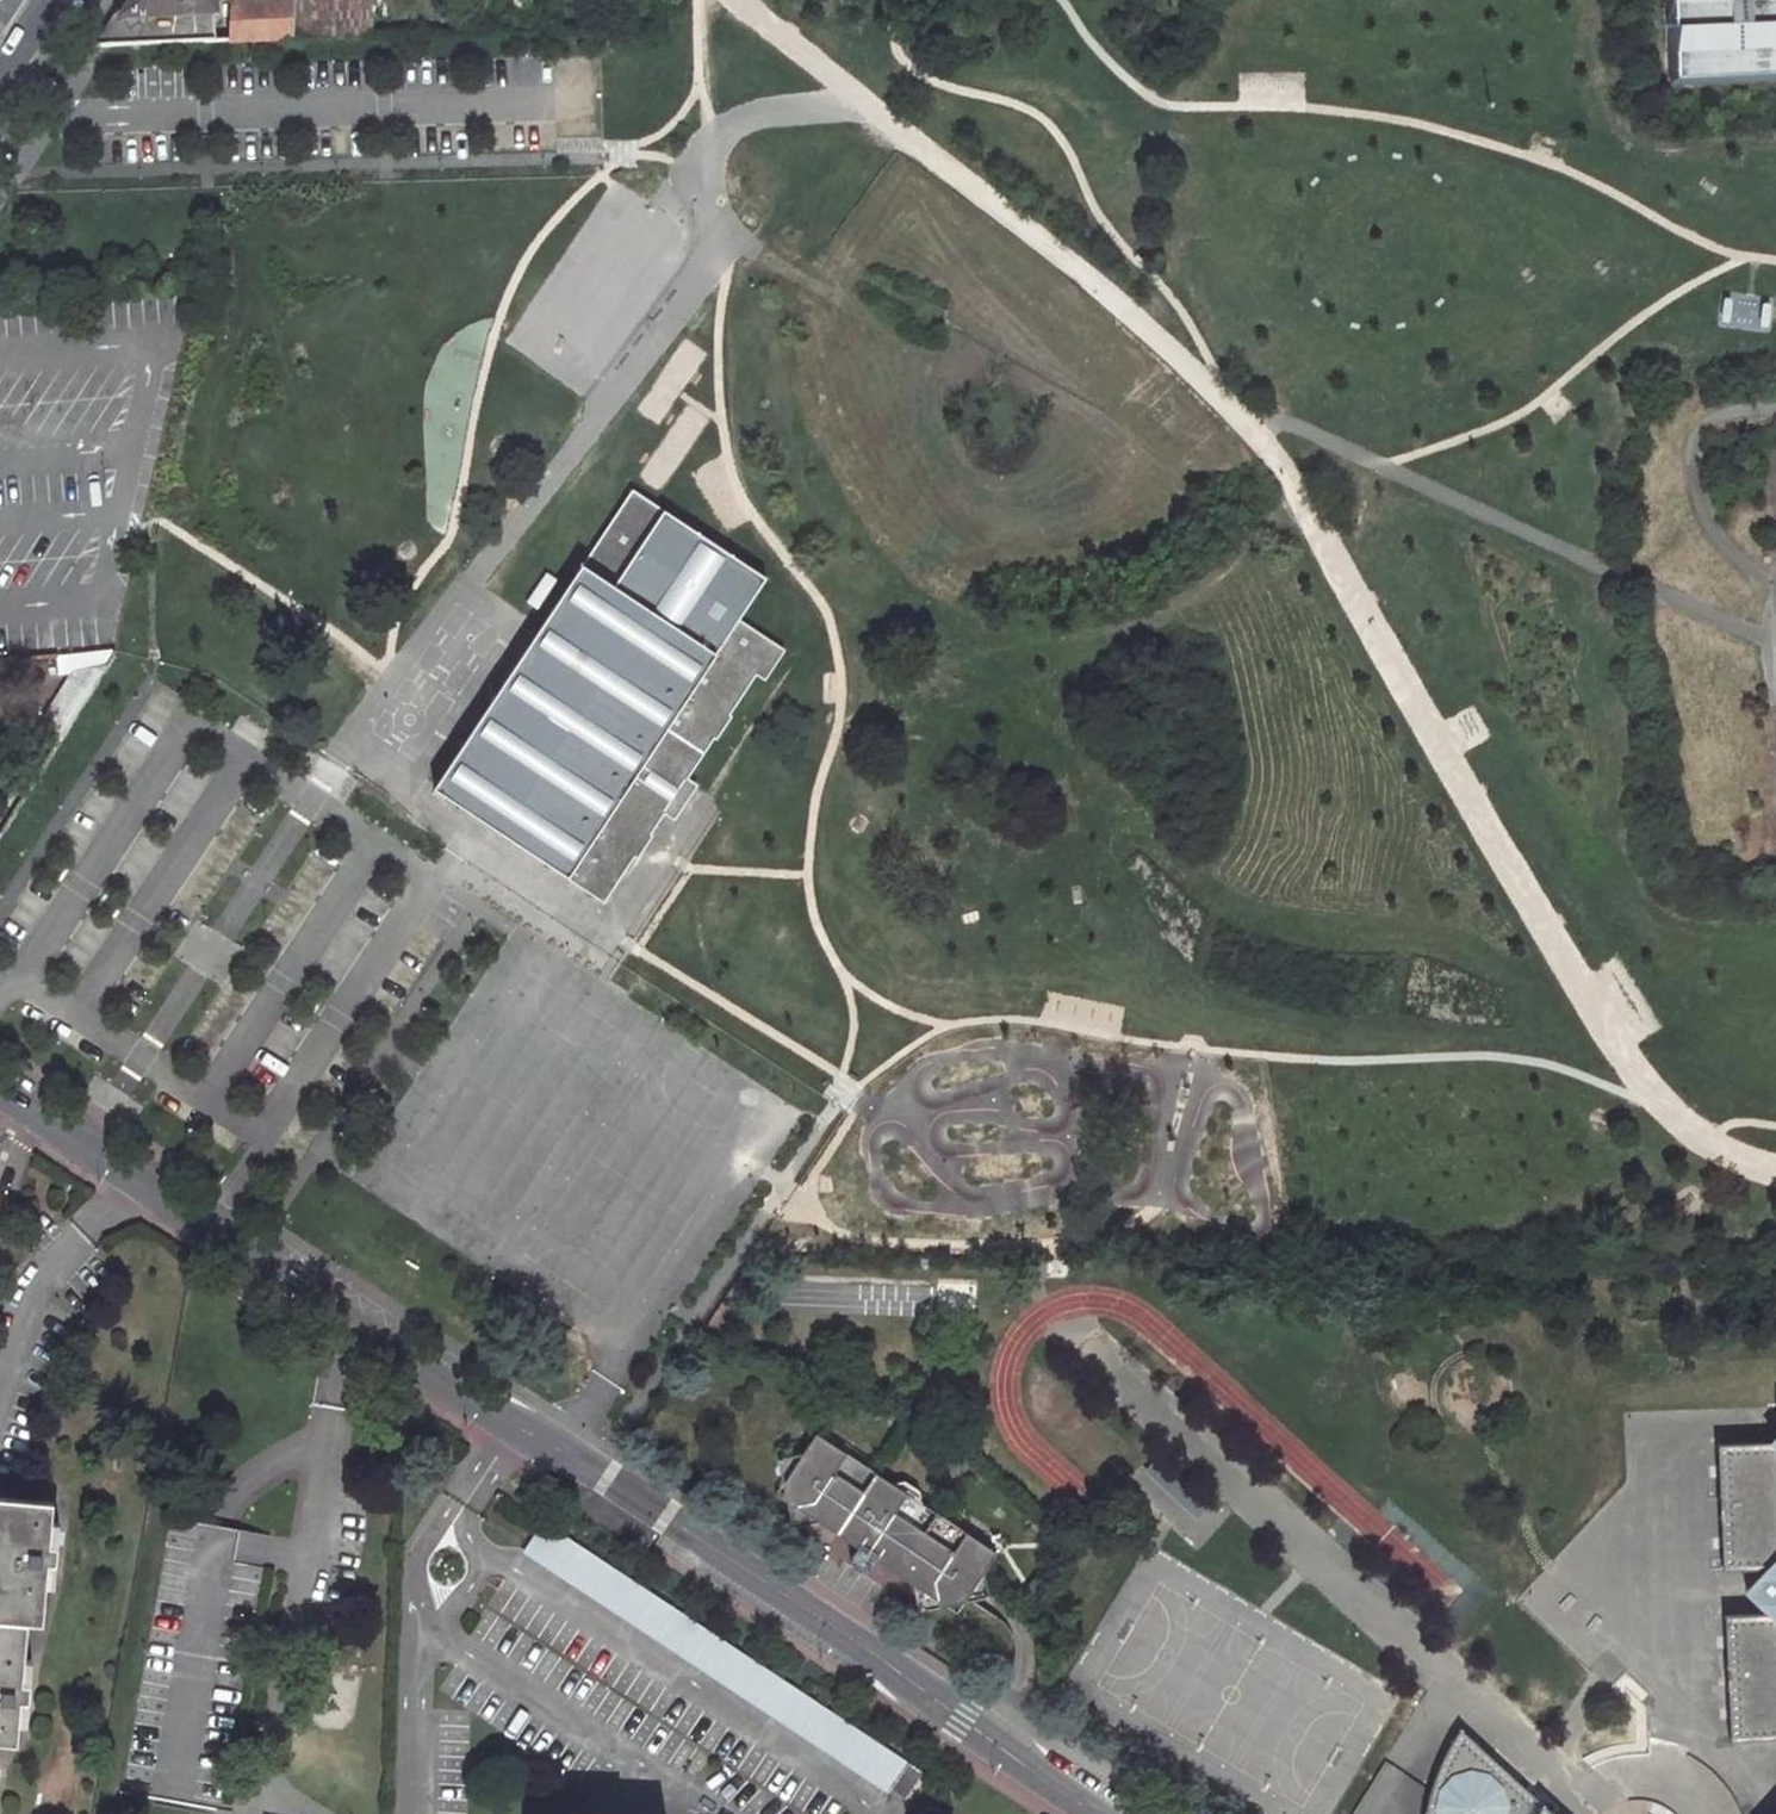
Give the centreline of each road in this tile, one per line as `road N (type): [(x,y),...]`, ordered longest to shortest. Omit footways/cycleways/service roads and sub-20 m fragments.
road 1 (residential): [(1094,1813),(854,1641),(0,1091)]

